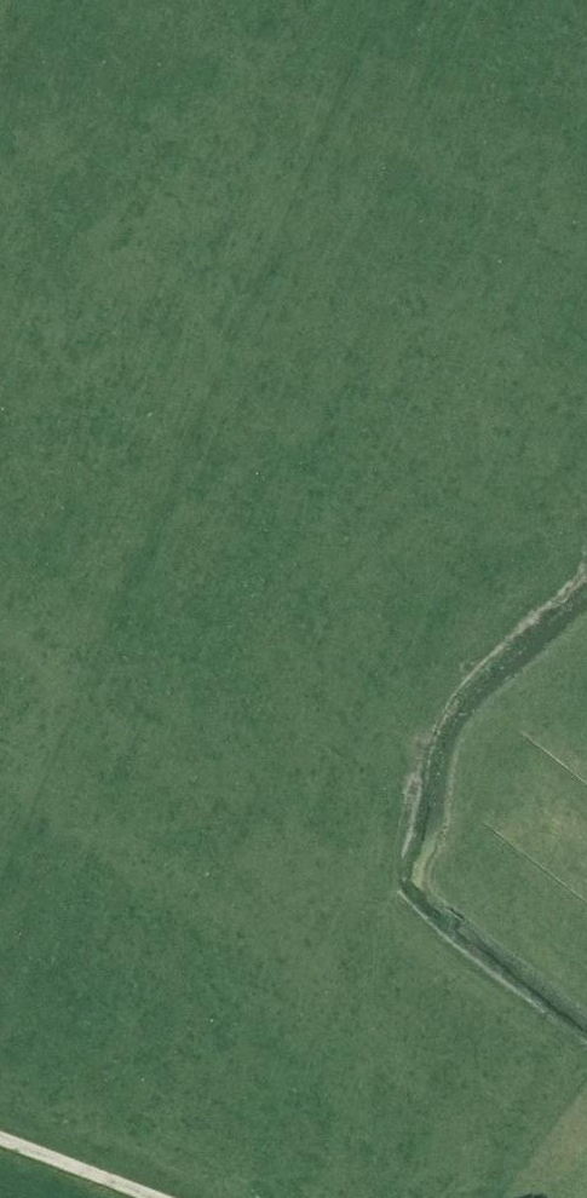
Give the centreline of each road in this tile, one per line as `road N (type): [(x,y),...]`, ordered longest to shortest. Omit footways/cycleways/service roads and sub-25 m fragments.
road 1 (track): [(157,1197),(0,1138)]

